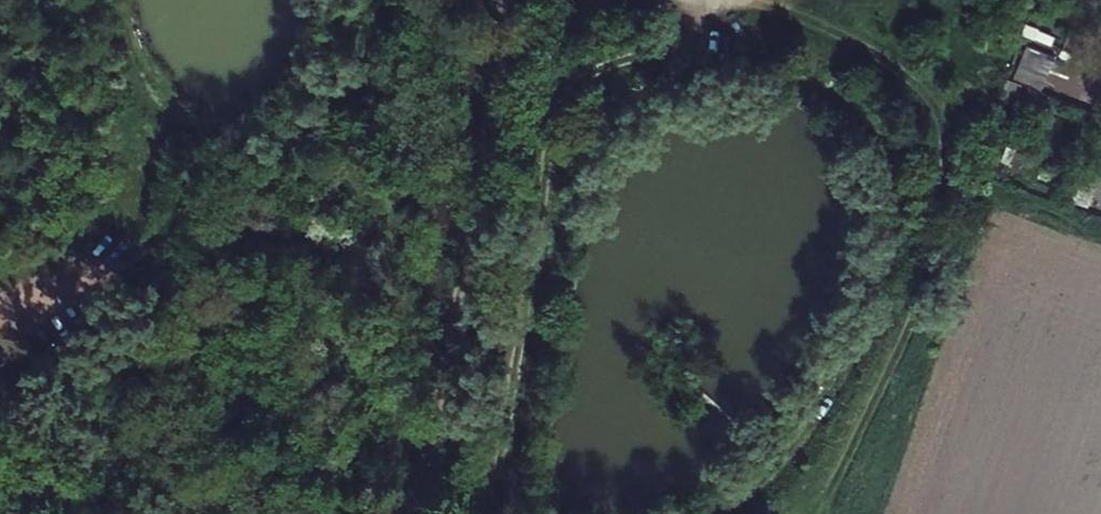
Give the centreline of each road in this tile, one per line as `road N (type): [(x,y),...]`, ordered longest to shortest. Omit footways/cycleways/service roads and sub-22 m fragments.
road 1 (track): [(502,0),(478,204),(422,513)]

